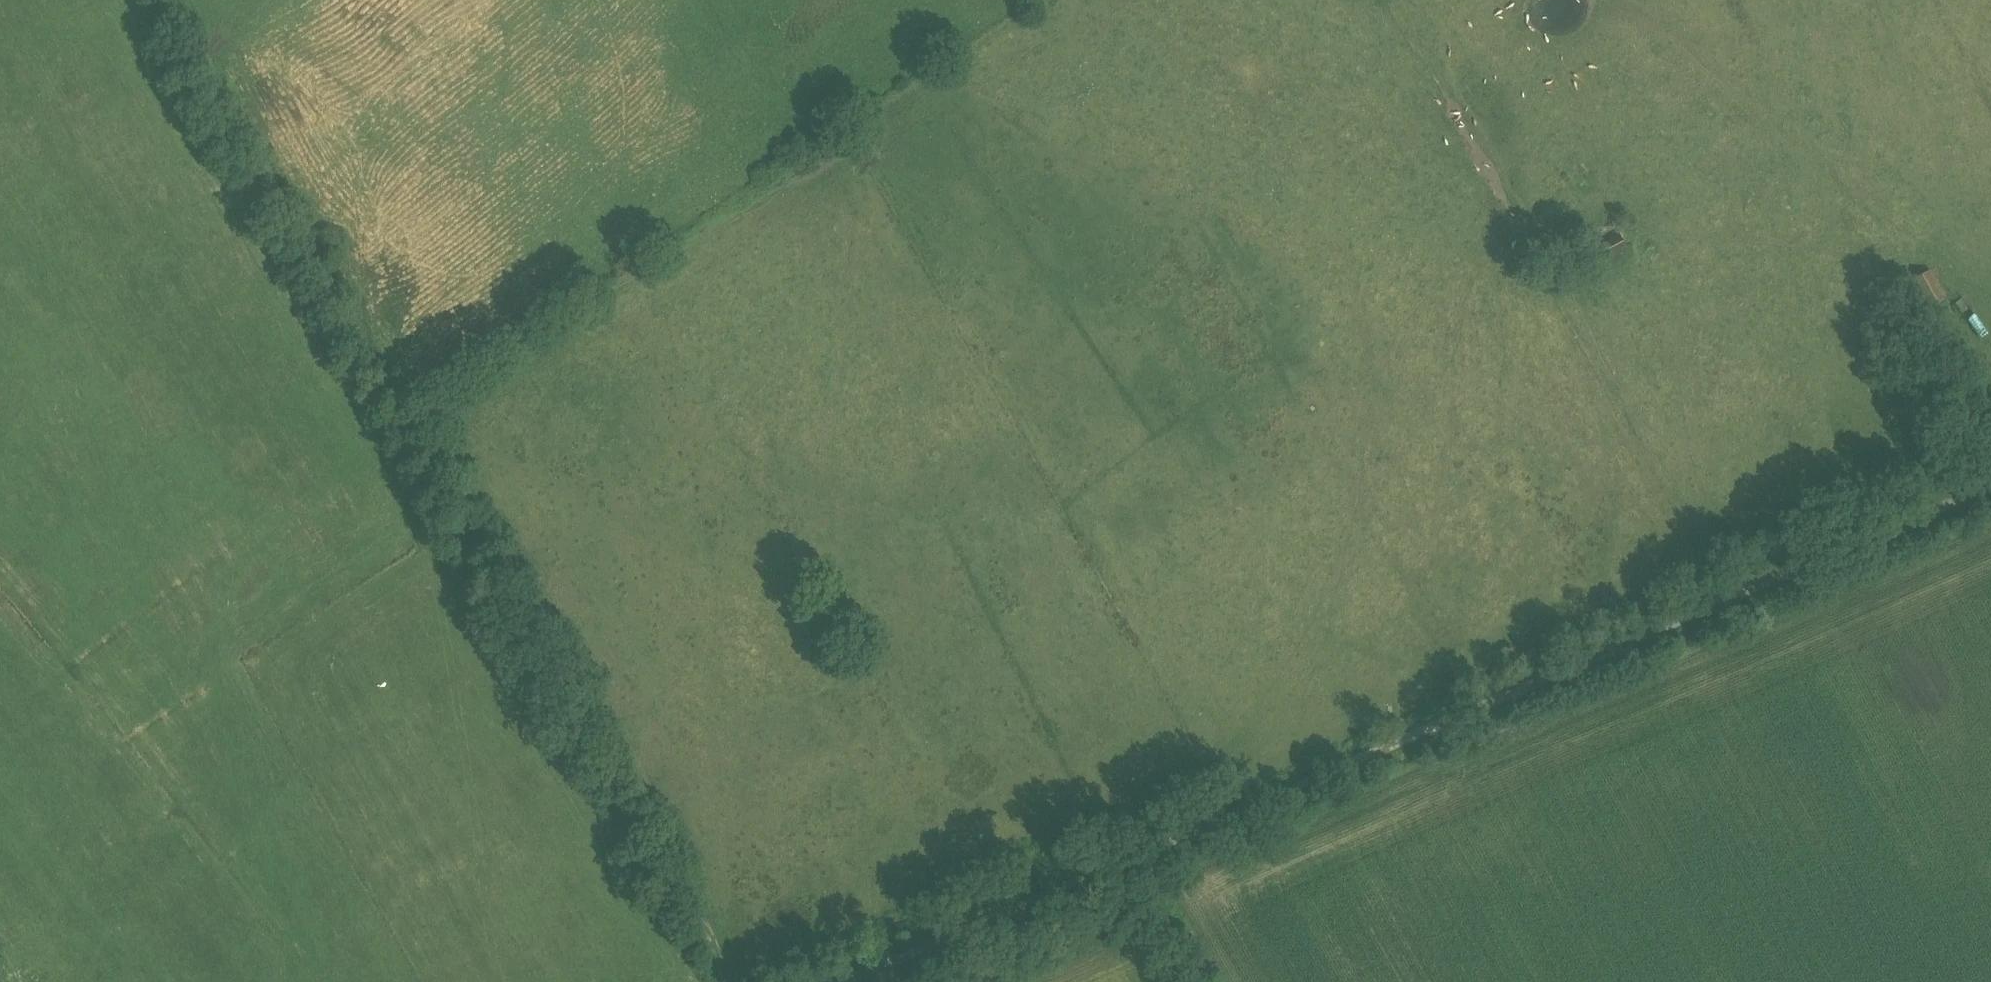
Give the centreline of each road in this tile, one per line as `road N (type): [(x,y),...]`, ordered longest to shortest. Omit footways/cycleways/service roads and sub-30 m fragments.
road 1 (track): [(868,981),(1990,505)]
road 2 (track): [(200,0),(777,981)]

